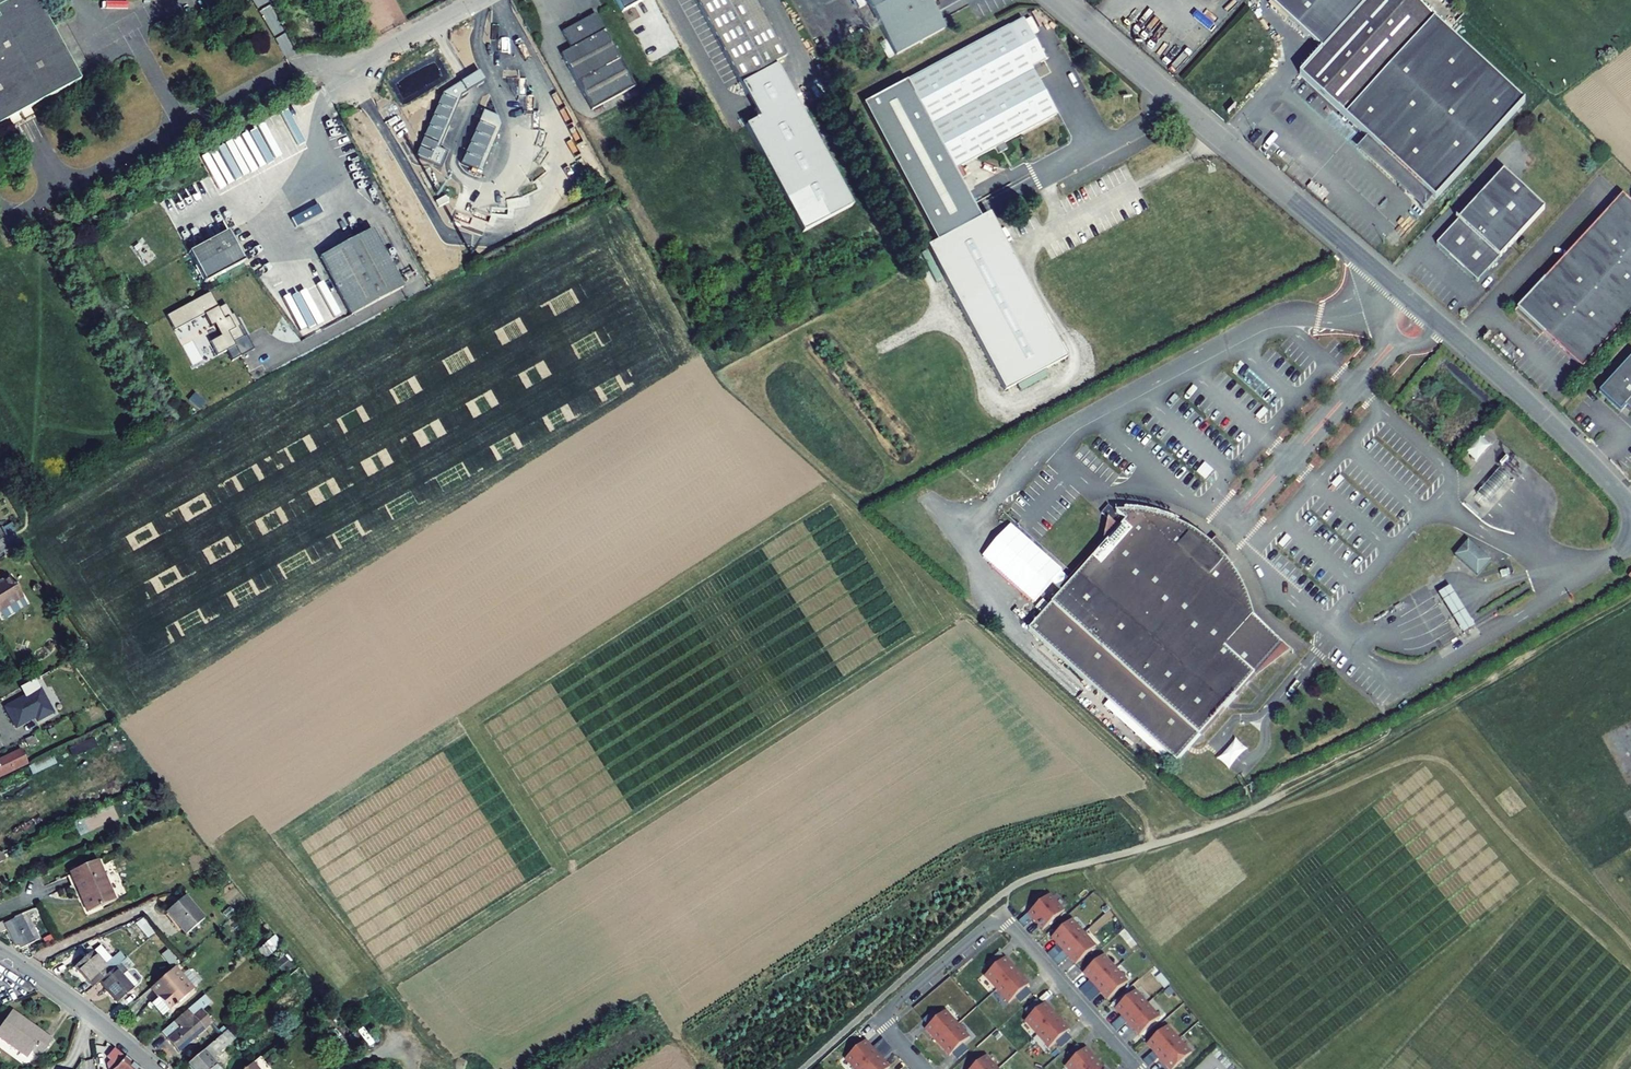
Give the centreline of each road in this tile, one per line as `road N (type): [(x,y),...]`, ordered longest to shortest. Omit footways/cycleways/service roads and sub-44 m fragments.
road 1 (residential): [(1058,0),(1467,347),(1630,505)]
road 2 (residential): [(1136,1068),(1001,917),(879,1017)]
road 3 (residential): [(478,0),(363,63),(290,71)]
road 4 (residential): [(0,951),(156,1068)]
road 5 (residential): [(1019,883),(885,995)]

